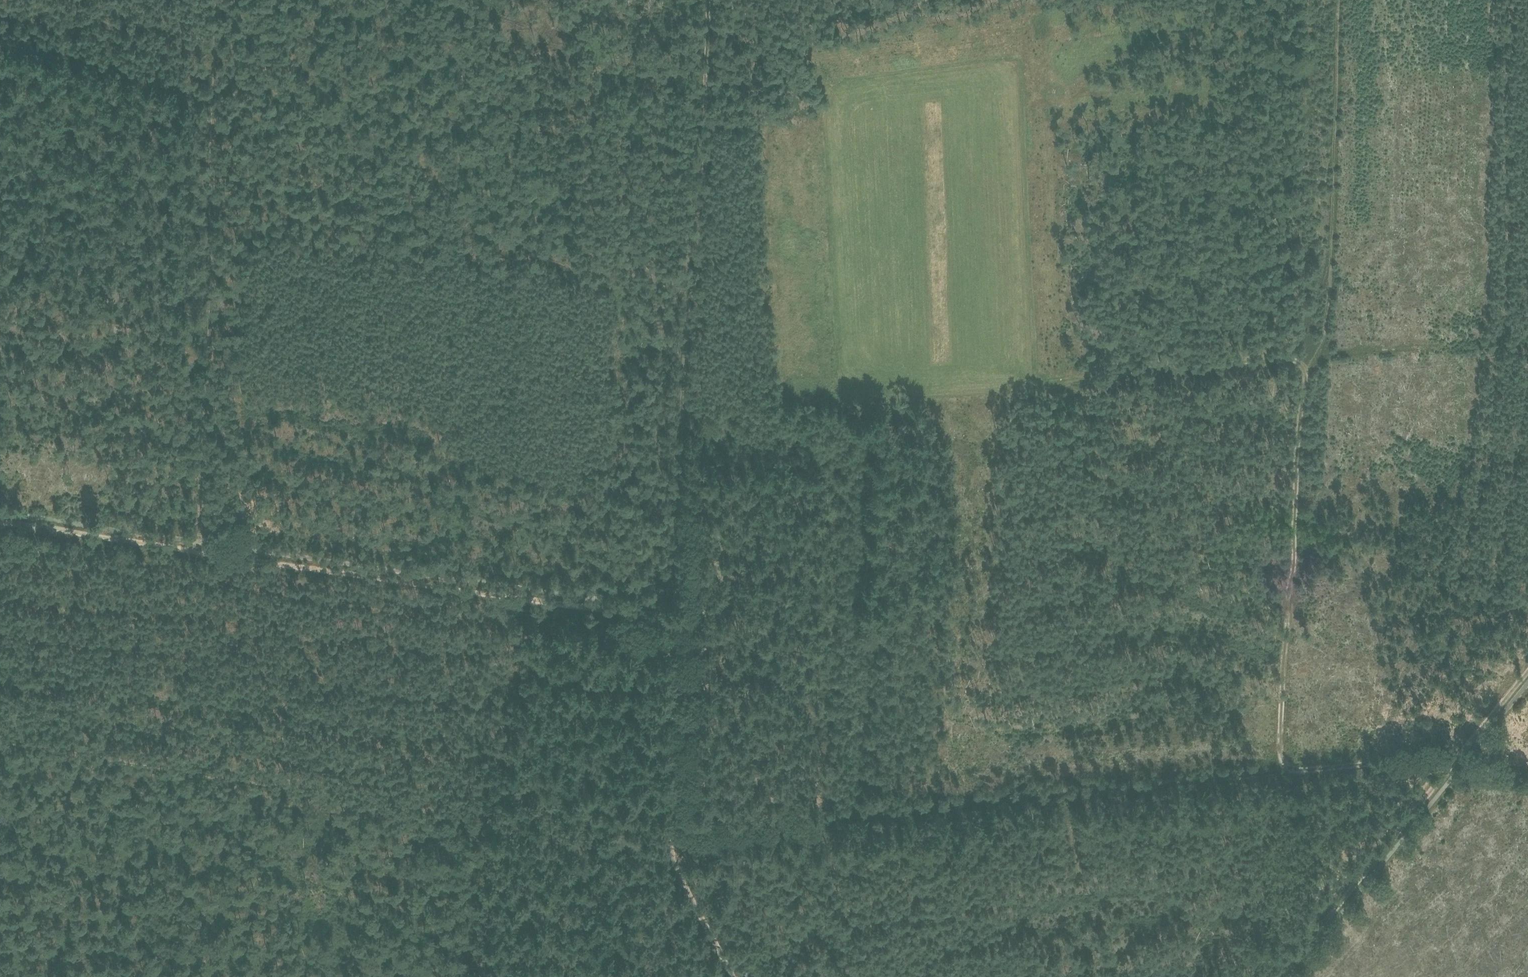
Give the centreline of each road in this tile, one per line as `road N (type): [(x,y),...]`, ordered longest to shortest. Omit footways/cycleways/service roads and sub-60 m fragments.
road 1 (track): [(0,522),(673,620),(664,827),(671,863),(732,976)]
road 2 (track): [(1276,976),(1527,671)]

